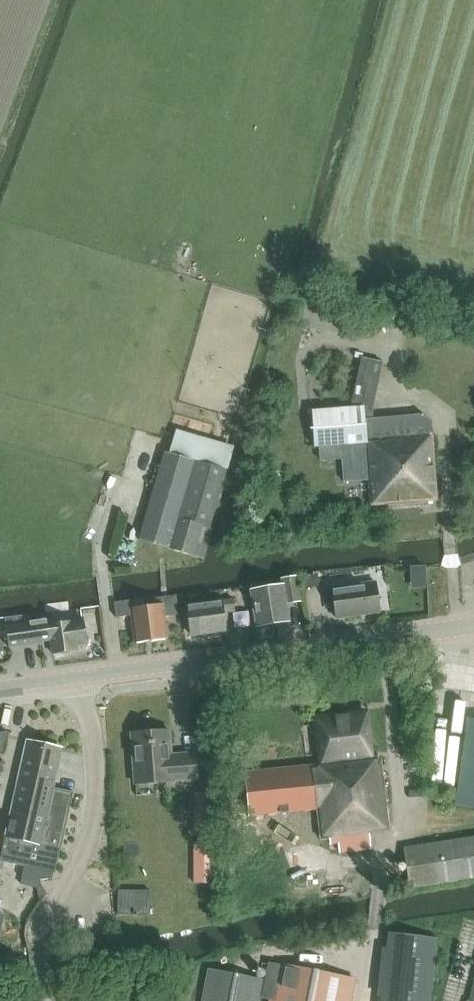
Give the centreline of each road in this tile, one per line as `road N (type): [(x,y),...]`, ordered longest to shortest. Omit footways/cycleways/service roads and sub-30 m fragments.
road 1 (tertiary): [(0,692),(473,628)]

